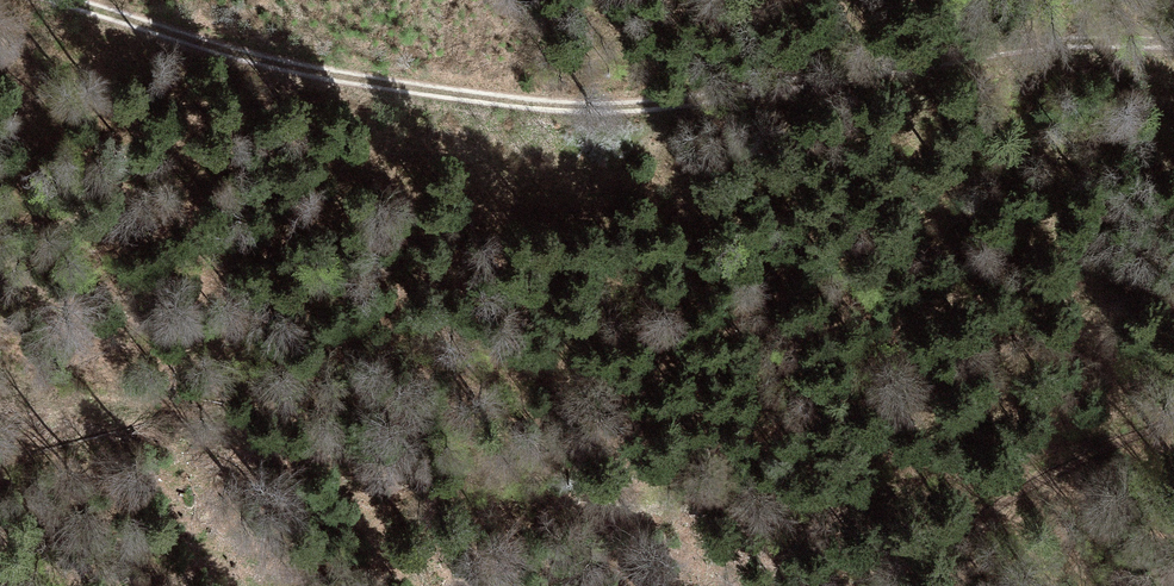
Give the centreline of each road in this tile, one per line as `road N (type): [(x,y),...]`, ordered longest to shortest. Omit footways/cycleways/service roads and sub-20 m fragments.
road 1 (track): [(0,407),(171,417),(505,496),(950,488),(1173,424)]
road 2 (track): [(1173,68),(1121,49),(872,57),(560,120),(52,0)]
road 3 (track): [(934,585),(1159,427)]

